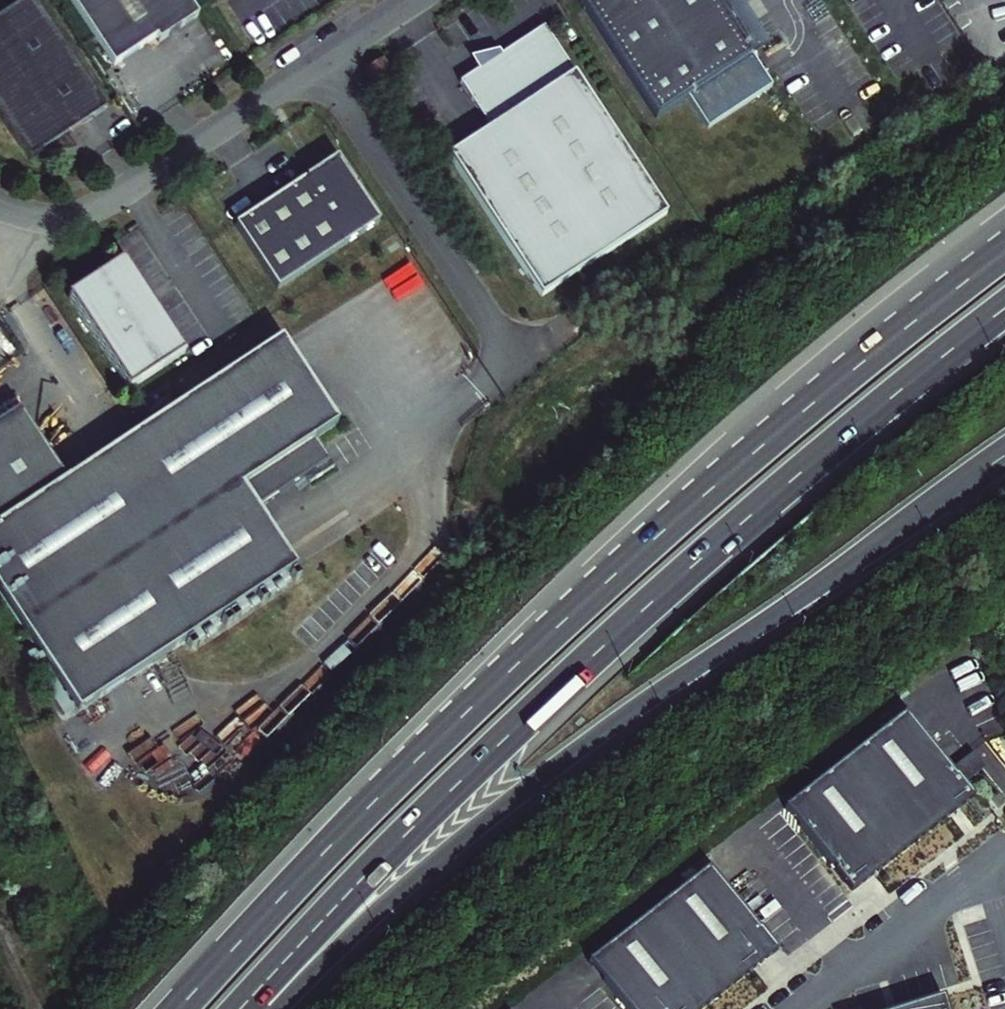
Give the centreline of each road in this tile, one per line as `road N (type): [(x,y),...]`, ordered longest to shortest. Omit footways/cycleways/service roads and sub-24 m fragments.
road 1 (trunk): [(1004,251),(853,369),(552,631),(372,804),(180,1008)]
road 2 (trunk): [(242,1008),(385,855),(598,651),(1004,308)]
road 3 (trunk): [(273,1008),(458,844),(610,726),(1004,455)]
road 4 (unclassified): [(411,0),(101,206),(55,217),(0,205)]
road 5 (residential): [(988,863),(812,1008)]

